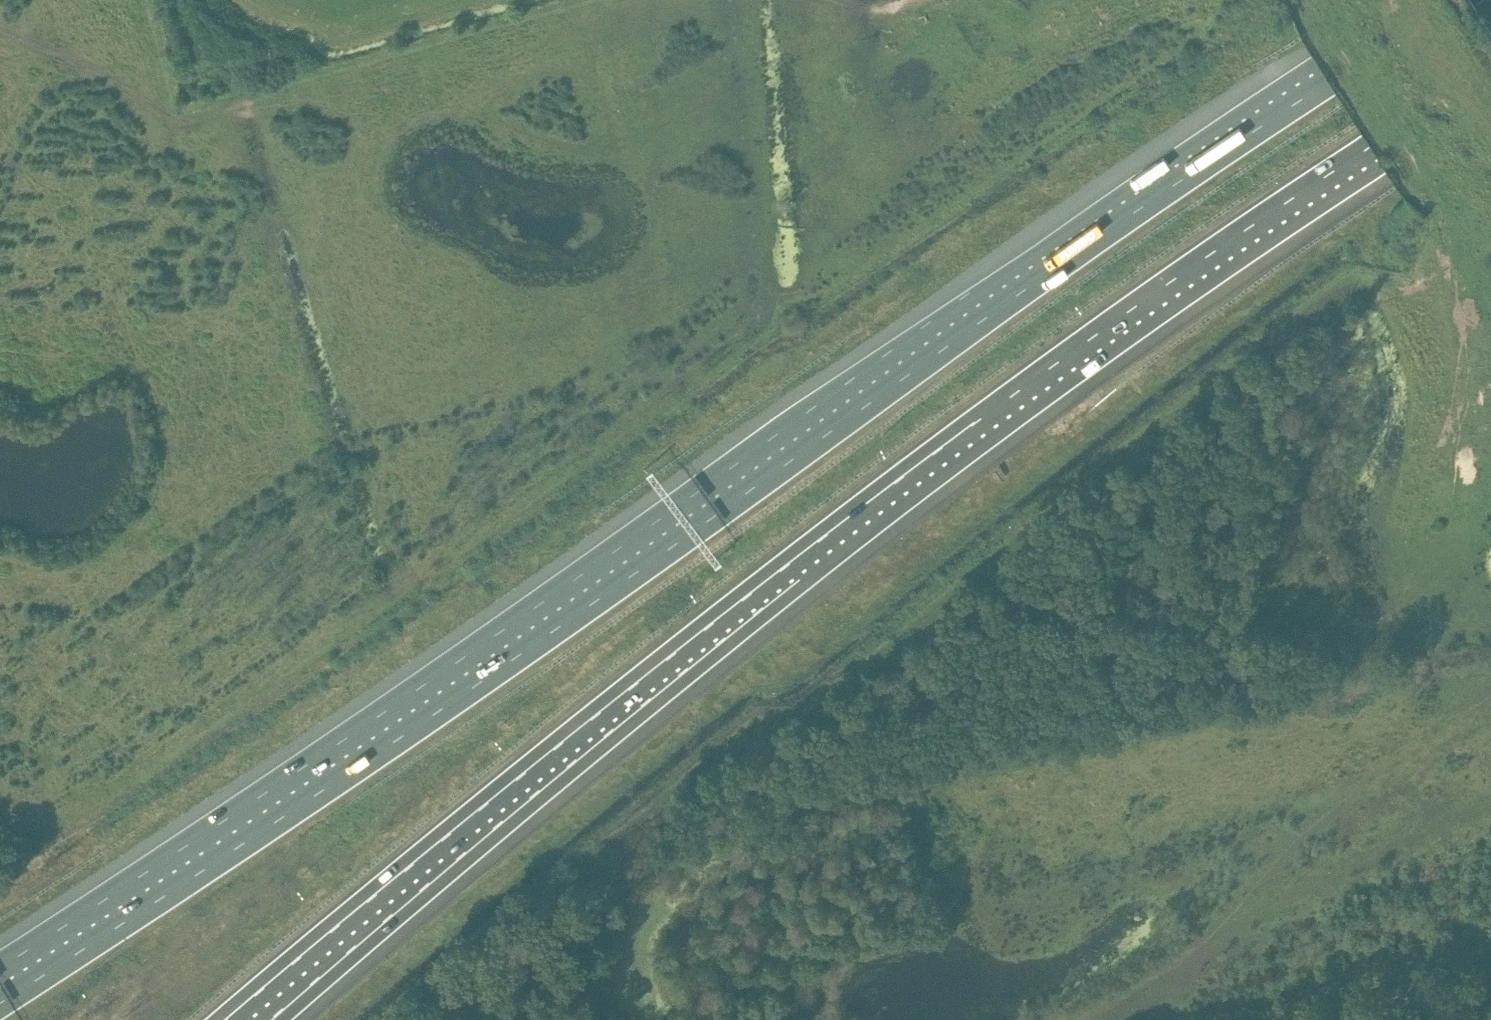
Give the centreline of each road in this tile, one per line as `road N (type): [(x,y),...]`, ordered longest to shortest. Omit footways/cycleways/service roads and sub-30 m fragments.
road 1 (motorway): [(1453,0),(1149,197),(560,627),(0,1003)]
road 2 (motorway): [(225,1019),(783,567),(1154,295),(1490,65)]
road 3 (unclassified): [(1335,1019),(1490,979)]

